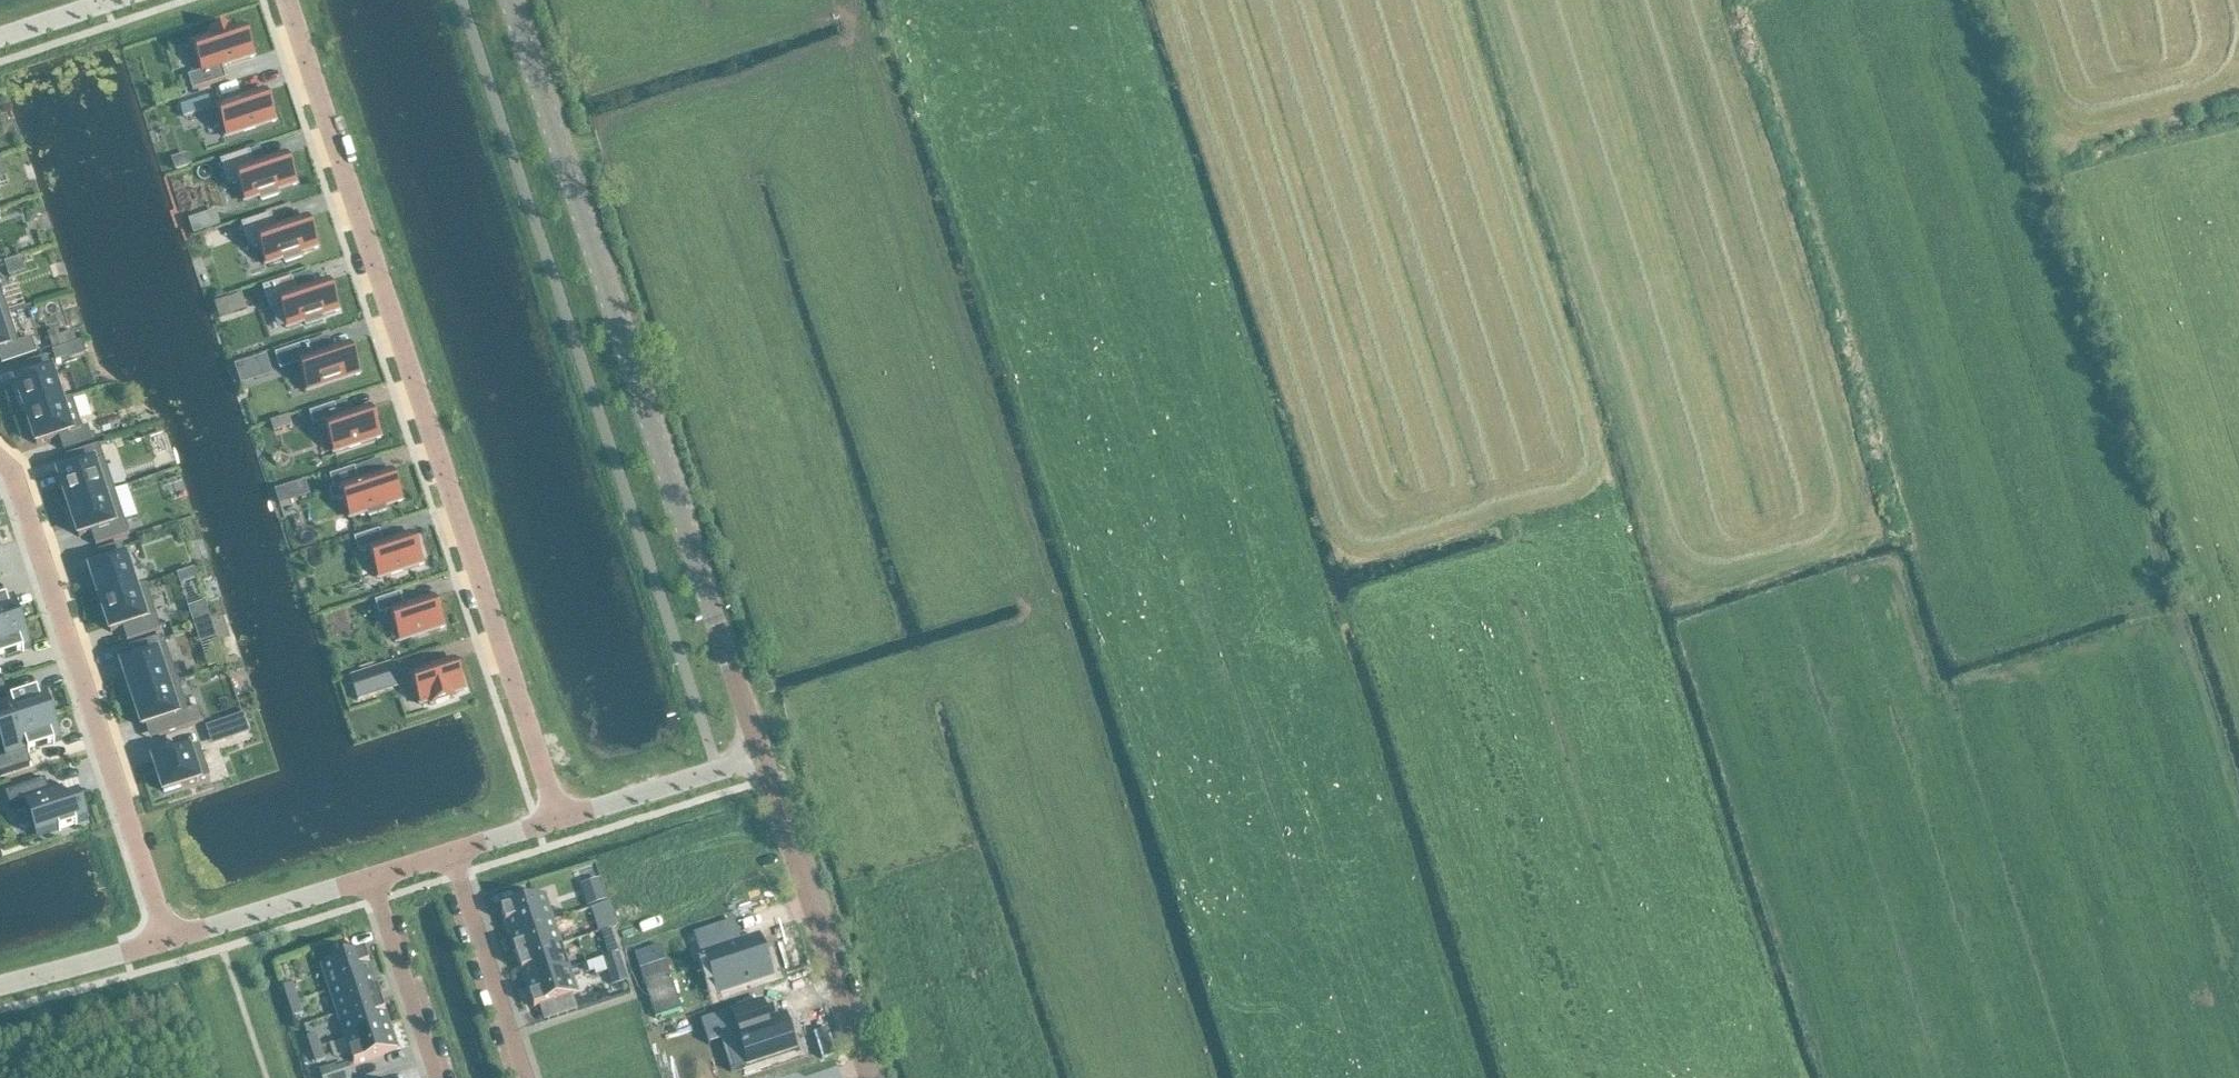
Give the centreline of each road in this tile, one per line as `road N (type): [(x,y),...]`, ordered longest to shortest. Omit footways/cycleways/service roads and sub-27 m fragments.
road 1 (residential): [(285,0),(560,821)]
road 2 (tertiary): [(762,758),(509,0)]
road 3 (residential): [(0,465),(10,475),(168,942)]
road 4 (tertiary): [(866,1077),(762,758)]
road 5 (residential): [(452,855),(526,1077)]
road 6 (residential): [(762,758),(560,821)]
road 7 (residential): [(370,880),(168,942)]
road 8 (residential): [(370,880),(436,1077)]
road 9 (residential): [(168,942),(0,987)]

